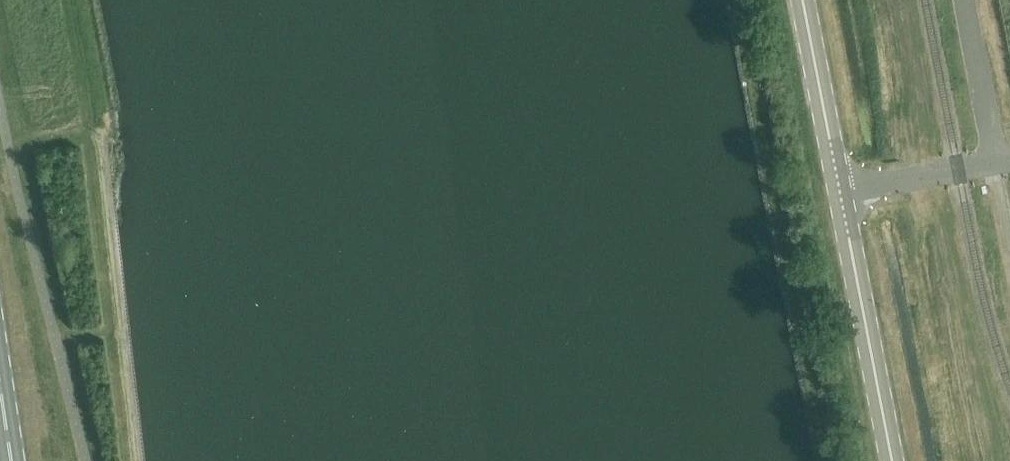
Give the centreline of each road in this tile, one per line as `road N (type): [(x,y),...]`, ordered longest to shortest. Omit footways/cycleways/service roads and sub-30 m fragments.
road 1 (unclassified): [(892,460),(803,0)]
road 2 (track): [(1009,230),(957,0)]

